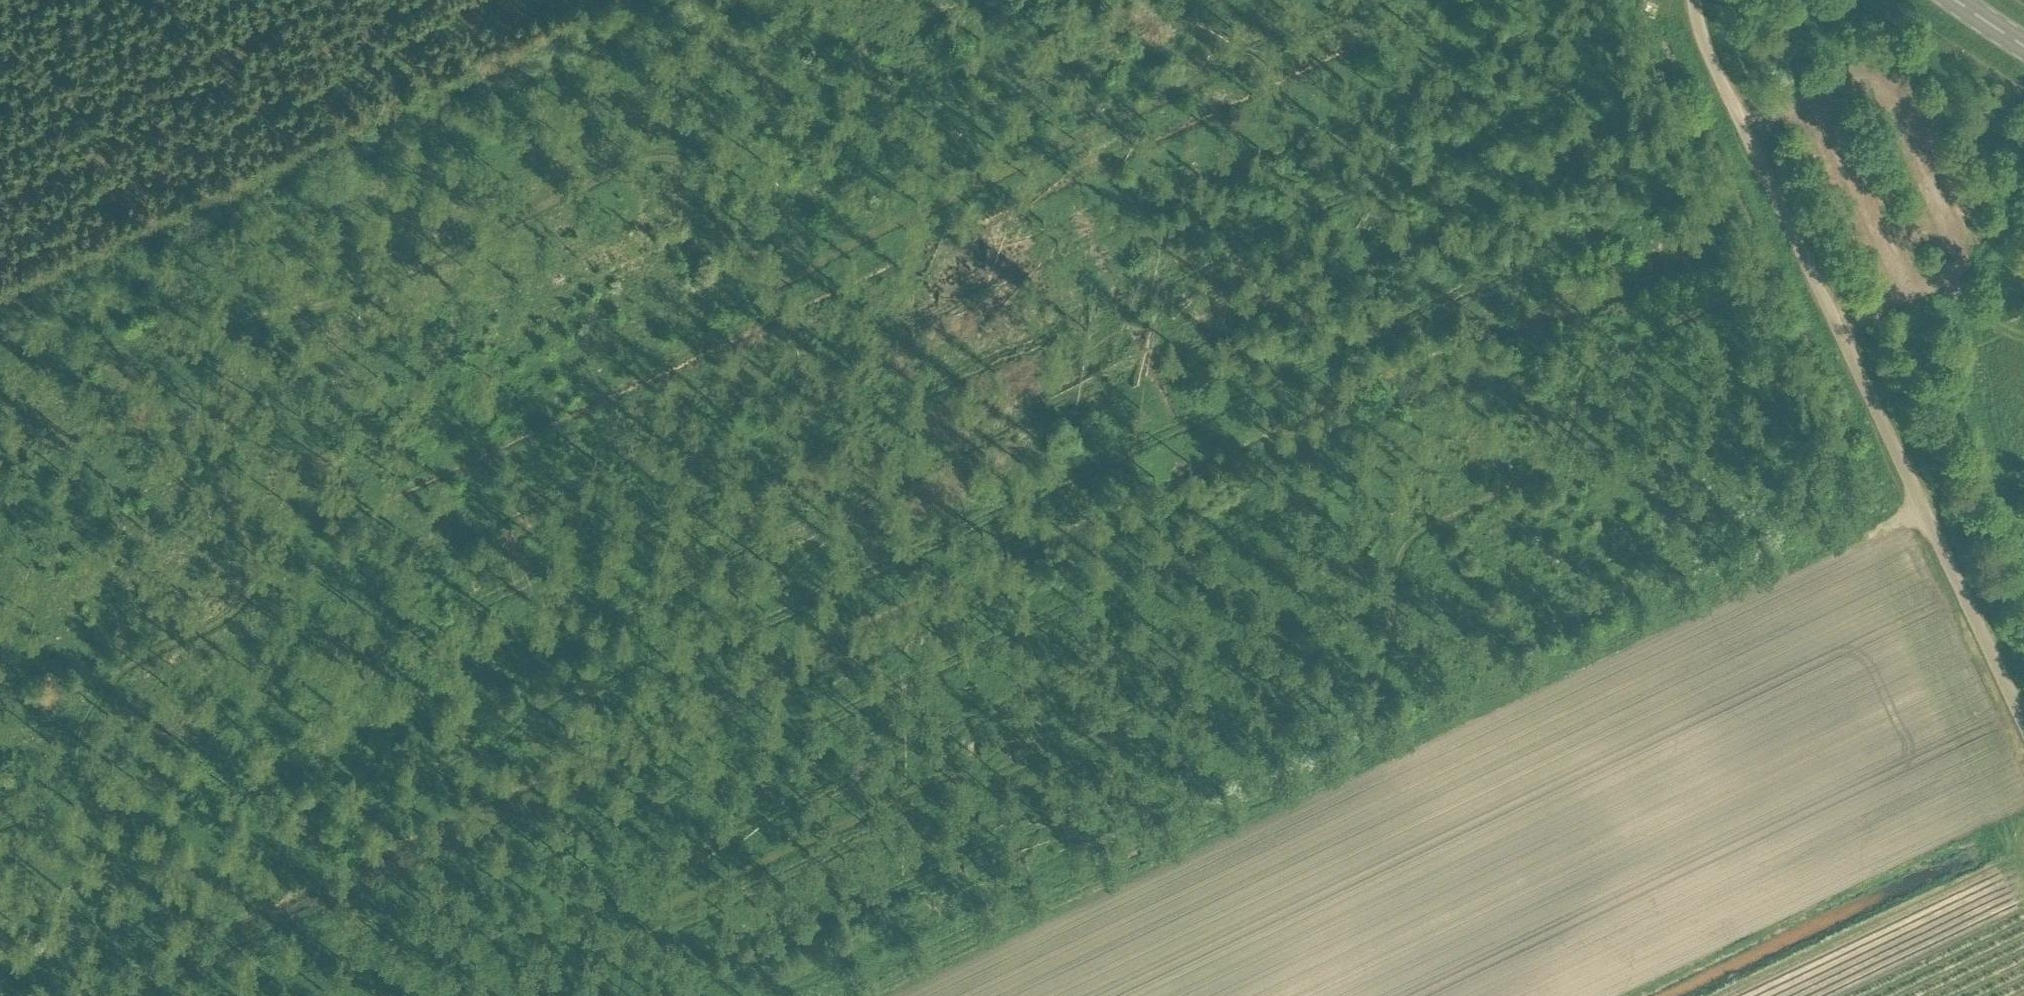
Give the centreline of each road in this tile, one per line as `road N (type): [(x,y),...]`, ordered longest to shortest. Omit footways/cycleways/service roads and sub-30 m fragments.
road 1 (unclassified): [(2023,731),(1740,119),(1694,0)]

